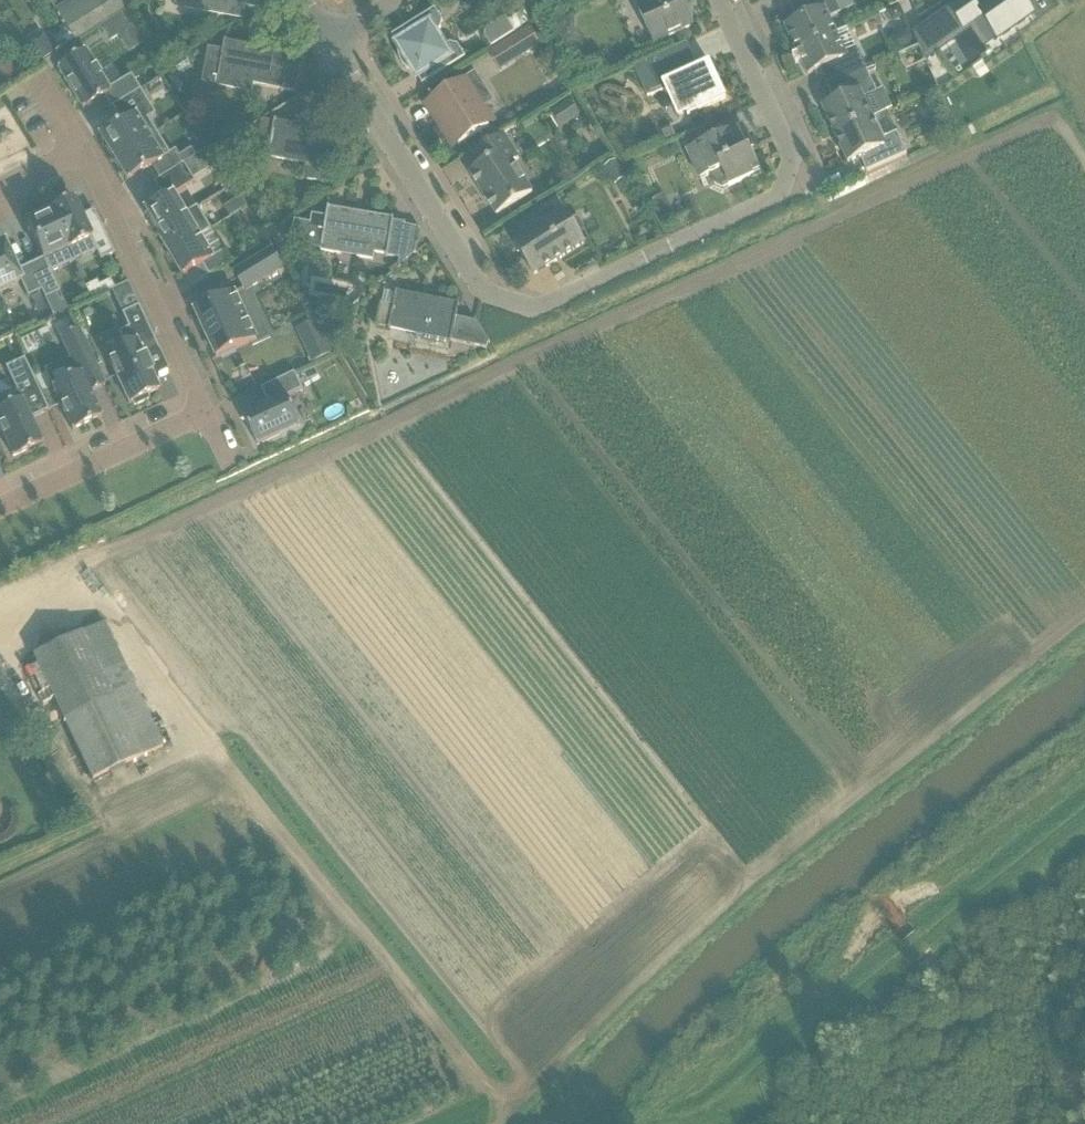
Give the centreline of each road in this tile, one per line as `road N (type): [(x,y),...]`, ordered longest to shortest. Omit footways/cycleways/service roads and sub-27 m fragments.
road 1 (residential): [(328,39),(476,290),(540,308),(790,197),(801,163),(722,0)]
road 2 (residential): [(201,404),(76,147)]
road 3 (residential): [(201,404),(0,487)]

